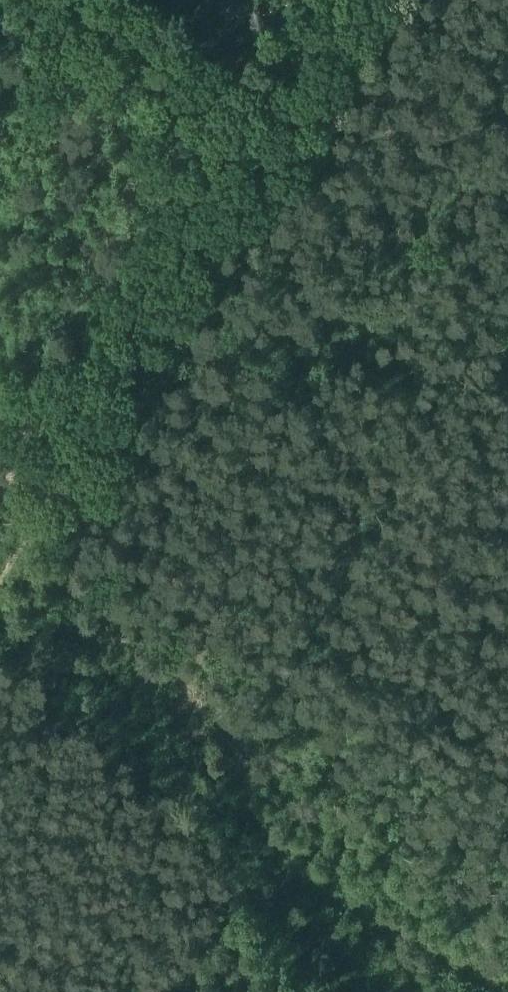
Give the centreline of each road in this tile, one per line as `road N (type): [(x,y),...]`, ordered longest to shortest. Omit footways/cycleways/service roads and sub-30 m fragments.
road 1 (track): [(0,569),(354,0)]

